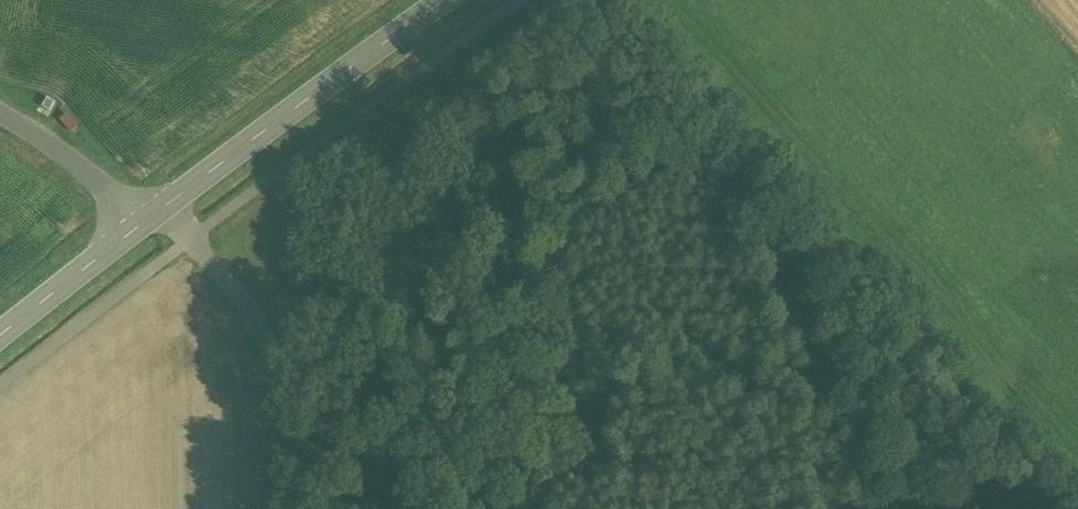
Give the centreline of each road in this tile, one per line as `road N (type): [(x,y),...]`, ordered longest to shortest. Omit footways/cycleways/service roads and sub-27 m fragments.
road 1 (tertiary): [(152,217),(445,0)]
road 2 (tertiary): [(0,336),(152,217)]
road 3 (unclassified): [(0,114),(152,217)]

